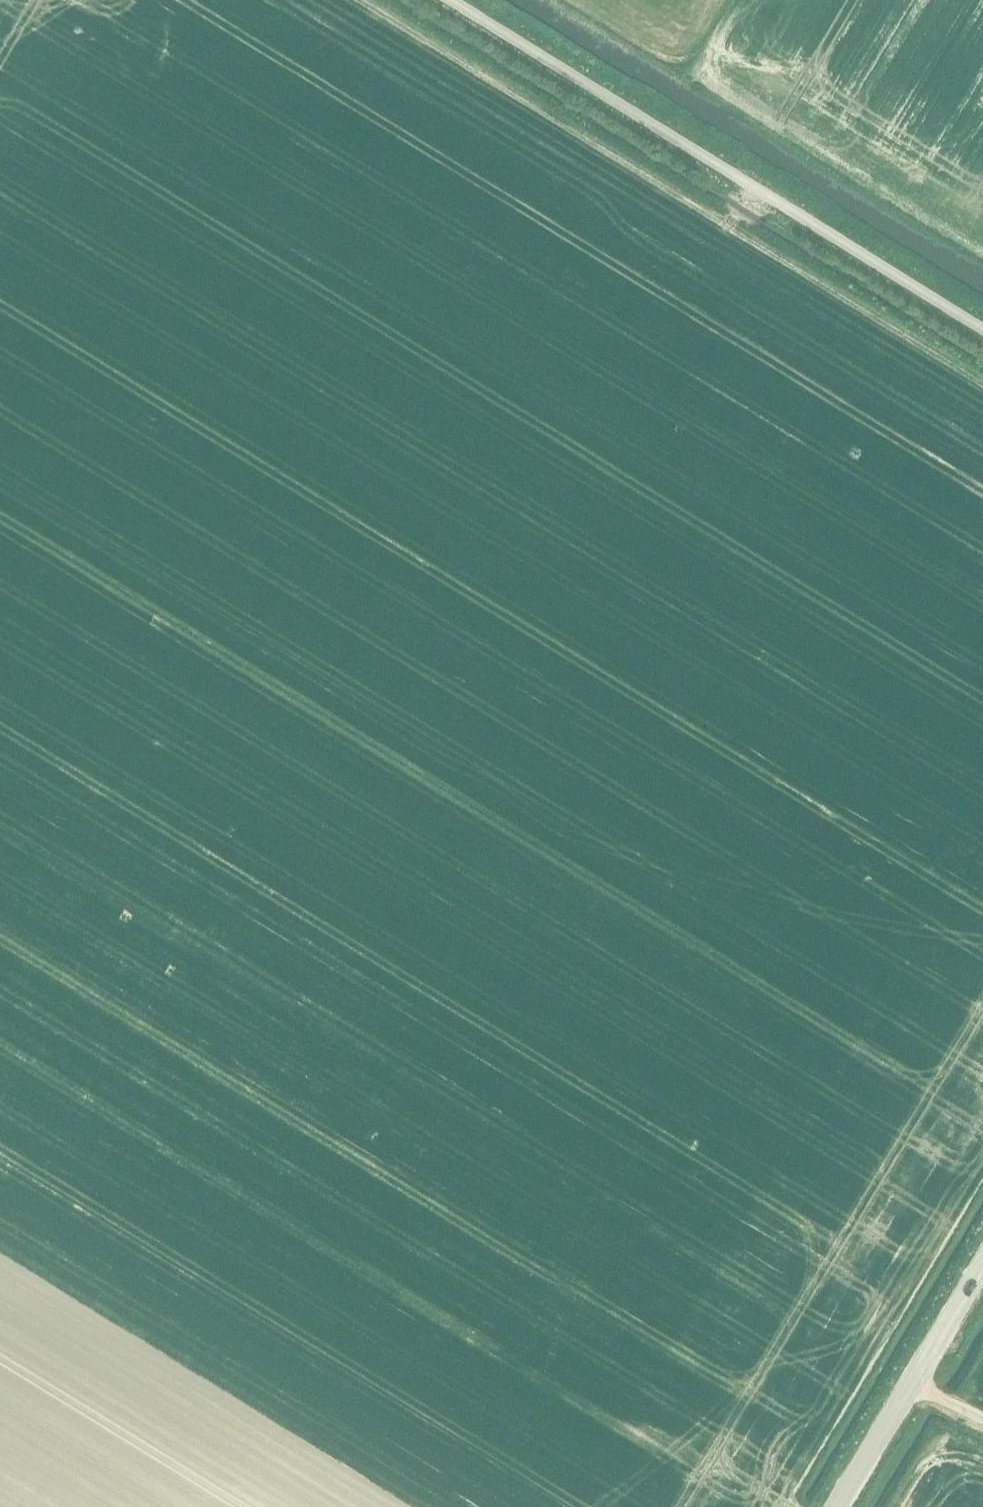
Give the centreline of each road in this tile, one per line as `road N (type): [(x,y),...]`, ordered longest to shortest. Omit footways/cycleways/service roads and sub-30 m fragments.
road 1 (unclassified): [(982,327),(453,0)]
road 2 (tertiary): [(837,1506),(982,1262)]

